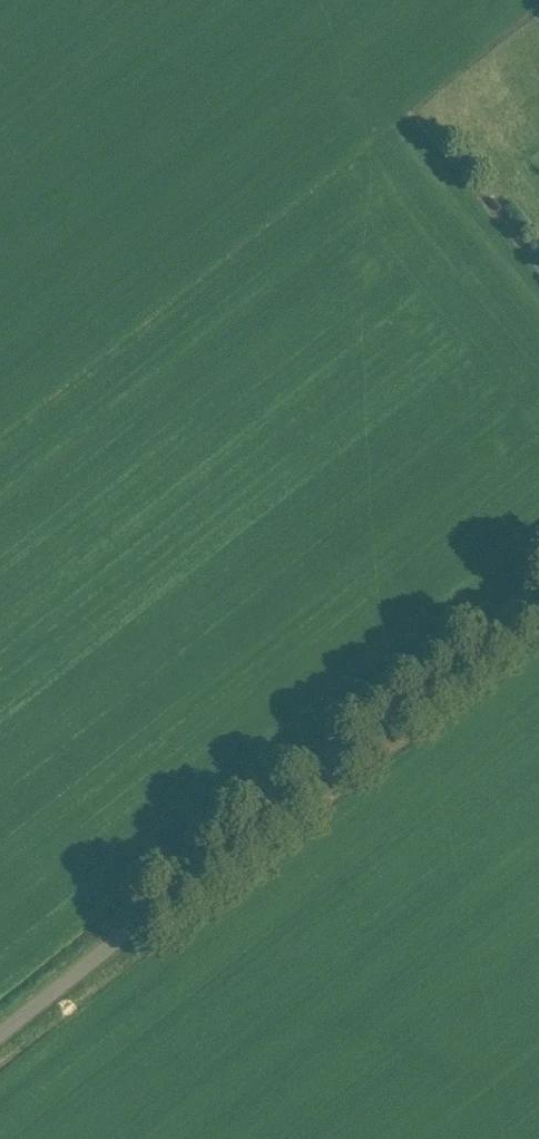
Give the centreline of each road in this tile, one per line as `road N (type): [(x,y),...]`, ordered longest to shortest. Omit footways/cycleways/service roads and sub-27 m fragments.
road 1 (unclassified): [(0,1029),(538,597)]

